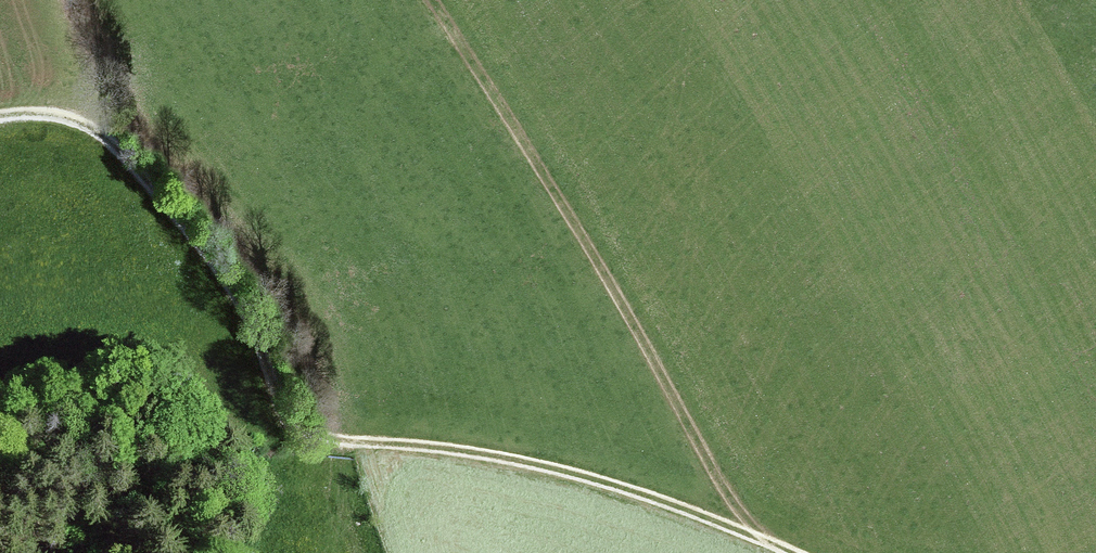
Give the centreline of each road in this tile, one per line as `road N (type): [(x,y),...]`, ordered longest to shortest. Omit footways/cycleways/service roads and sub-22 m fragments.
road 1 (track): [(785,552),(660,503),(452,454),(321,445),(299,430),(284,404),(265,347),(219,264),(111,139),(32,112),(0,117)]
road 2 (track): [(759,543),(428,0)]

